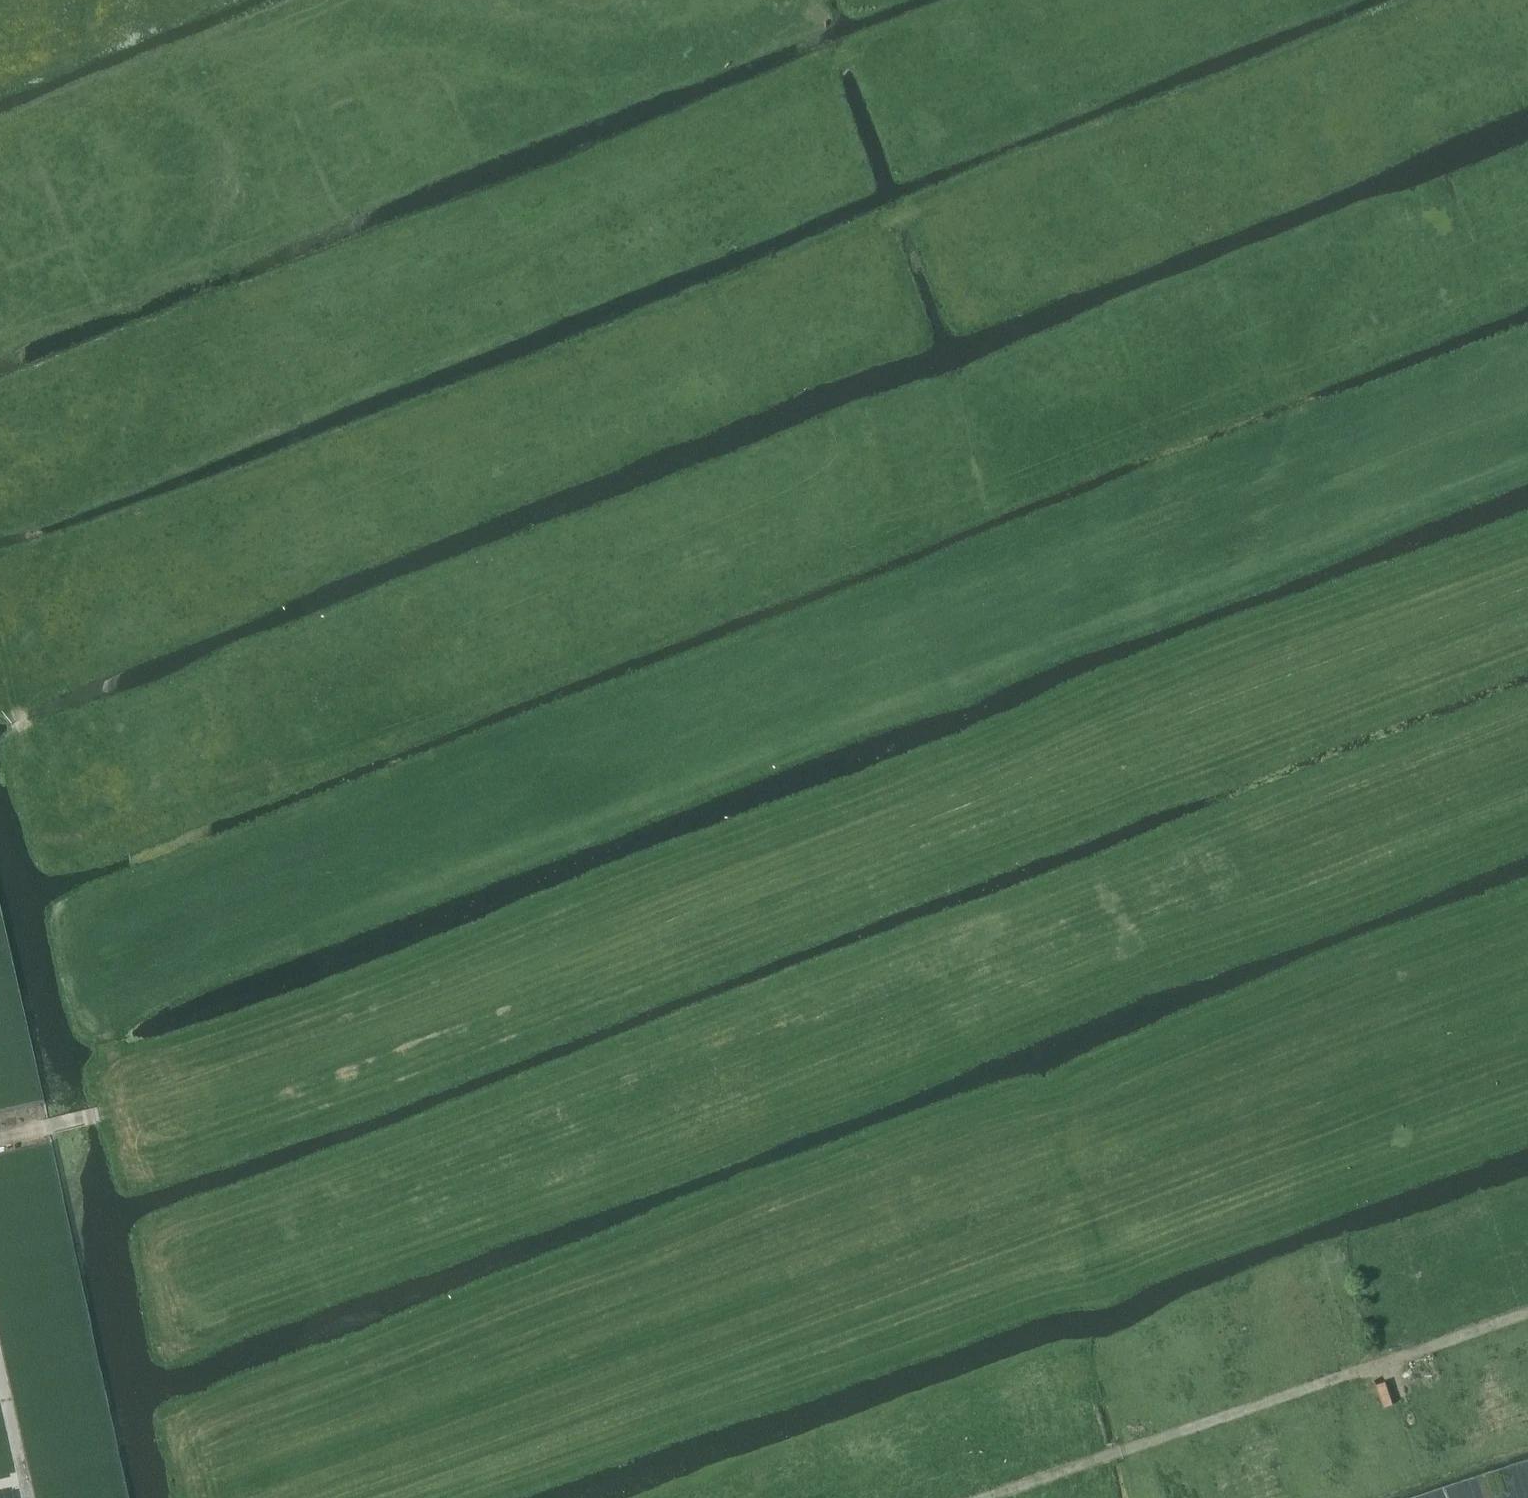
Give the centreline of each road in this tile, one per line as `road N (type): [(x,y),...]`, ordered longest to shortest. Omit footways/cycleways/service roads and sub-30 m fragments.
road 1 (track): [(980,1497),(1527,1313)]

